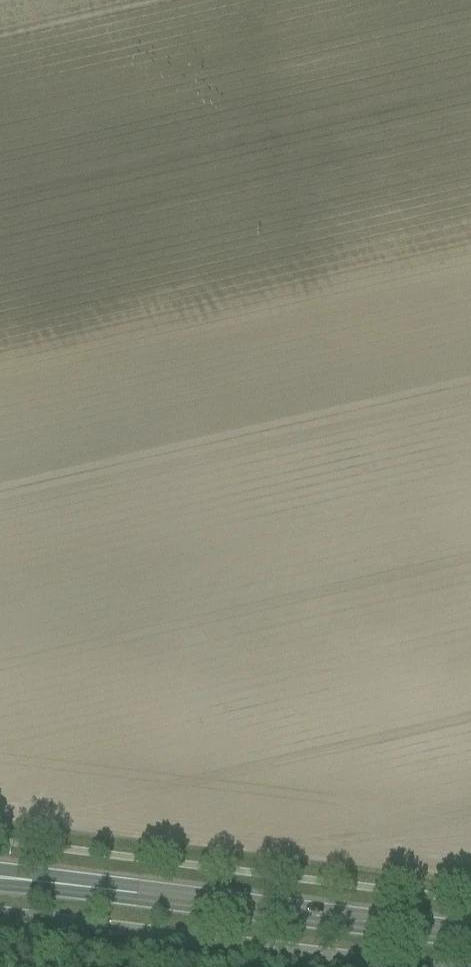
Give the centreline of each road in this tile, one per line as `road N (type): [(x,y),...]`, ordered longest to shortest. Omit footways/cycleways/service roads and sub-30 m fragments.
road 1 (primary): [(470,941),(0,881)]

